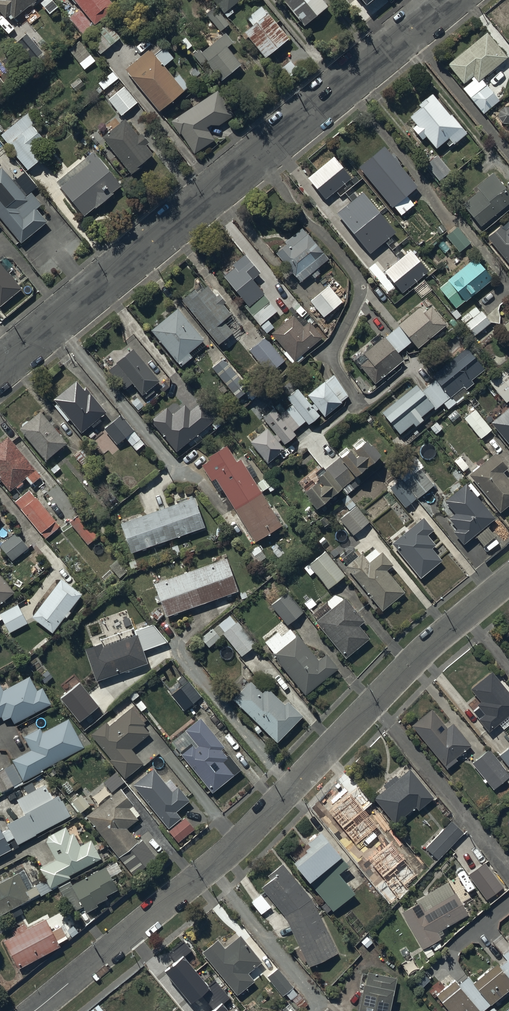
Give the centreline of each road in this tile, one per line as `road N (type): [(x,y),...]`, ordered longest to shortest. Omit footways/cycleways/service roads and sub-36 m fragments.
road 1 (unclassified): [(35,1010),(230,853),(508,575)]
road 2 (tertiary): [(0,369),(257,159)]
road 3 (tertiary): [(257,159),(452,0)]
road 4 (residential): [(257,159),(357,278),(359,294),(331,357)]

